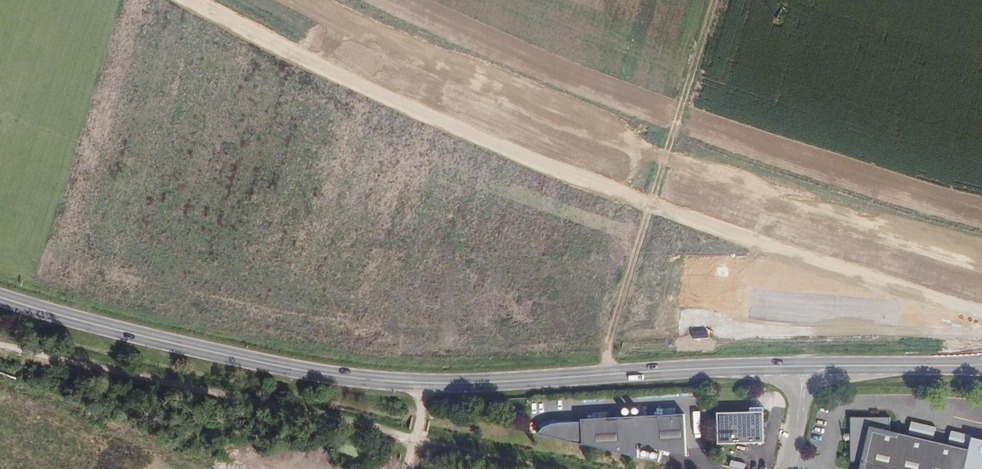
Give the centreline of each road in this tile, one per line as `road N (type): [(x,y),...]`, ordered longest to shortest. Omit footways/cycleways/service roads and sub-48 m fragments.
road 1 (primary): [(981,366),(374,381),(195,348),(0,297)]

